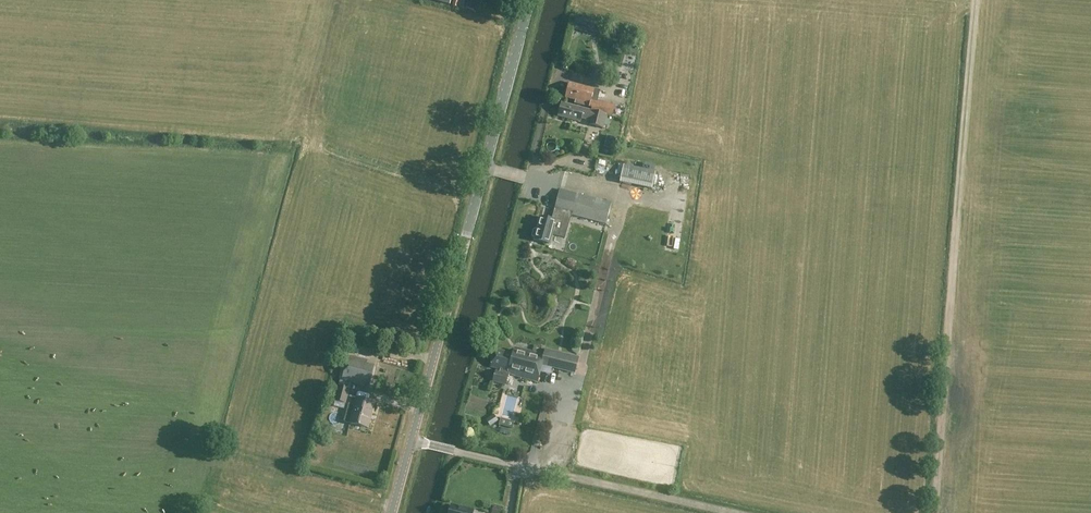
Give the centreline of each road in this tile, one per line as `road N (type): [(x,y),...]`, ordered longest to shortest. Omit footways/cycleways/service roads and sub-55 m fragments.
road 1 (track): [(933,512),(973,0)]
road 2 (tertiary): [(410,440),(529,0)]
road 3 (track): [(558,474),(737,512)]
road 4 (track): [(594,78),(558,77),(530,180)]

